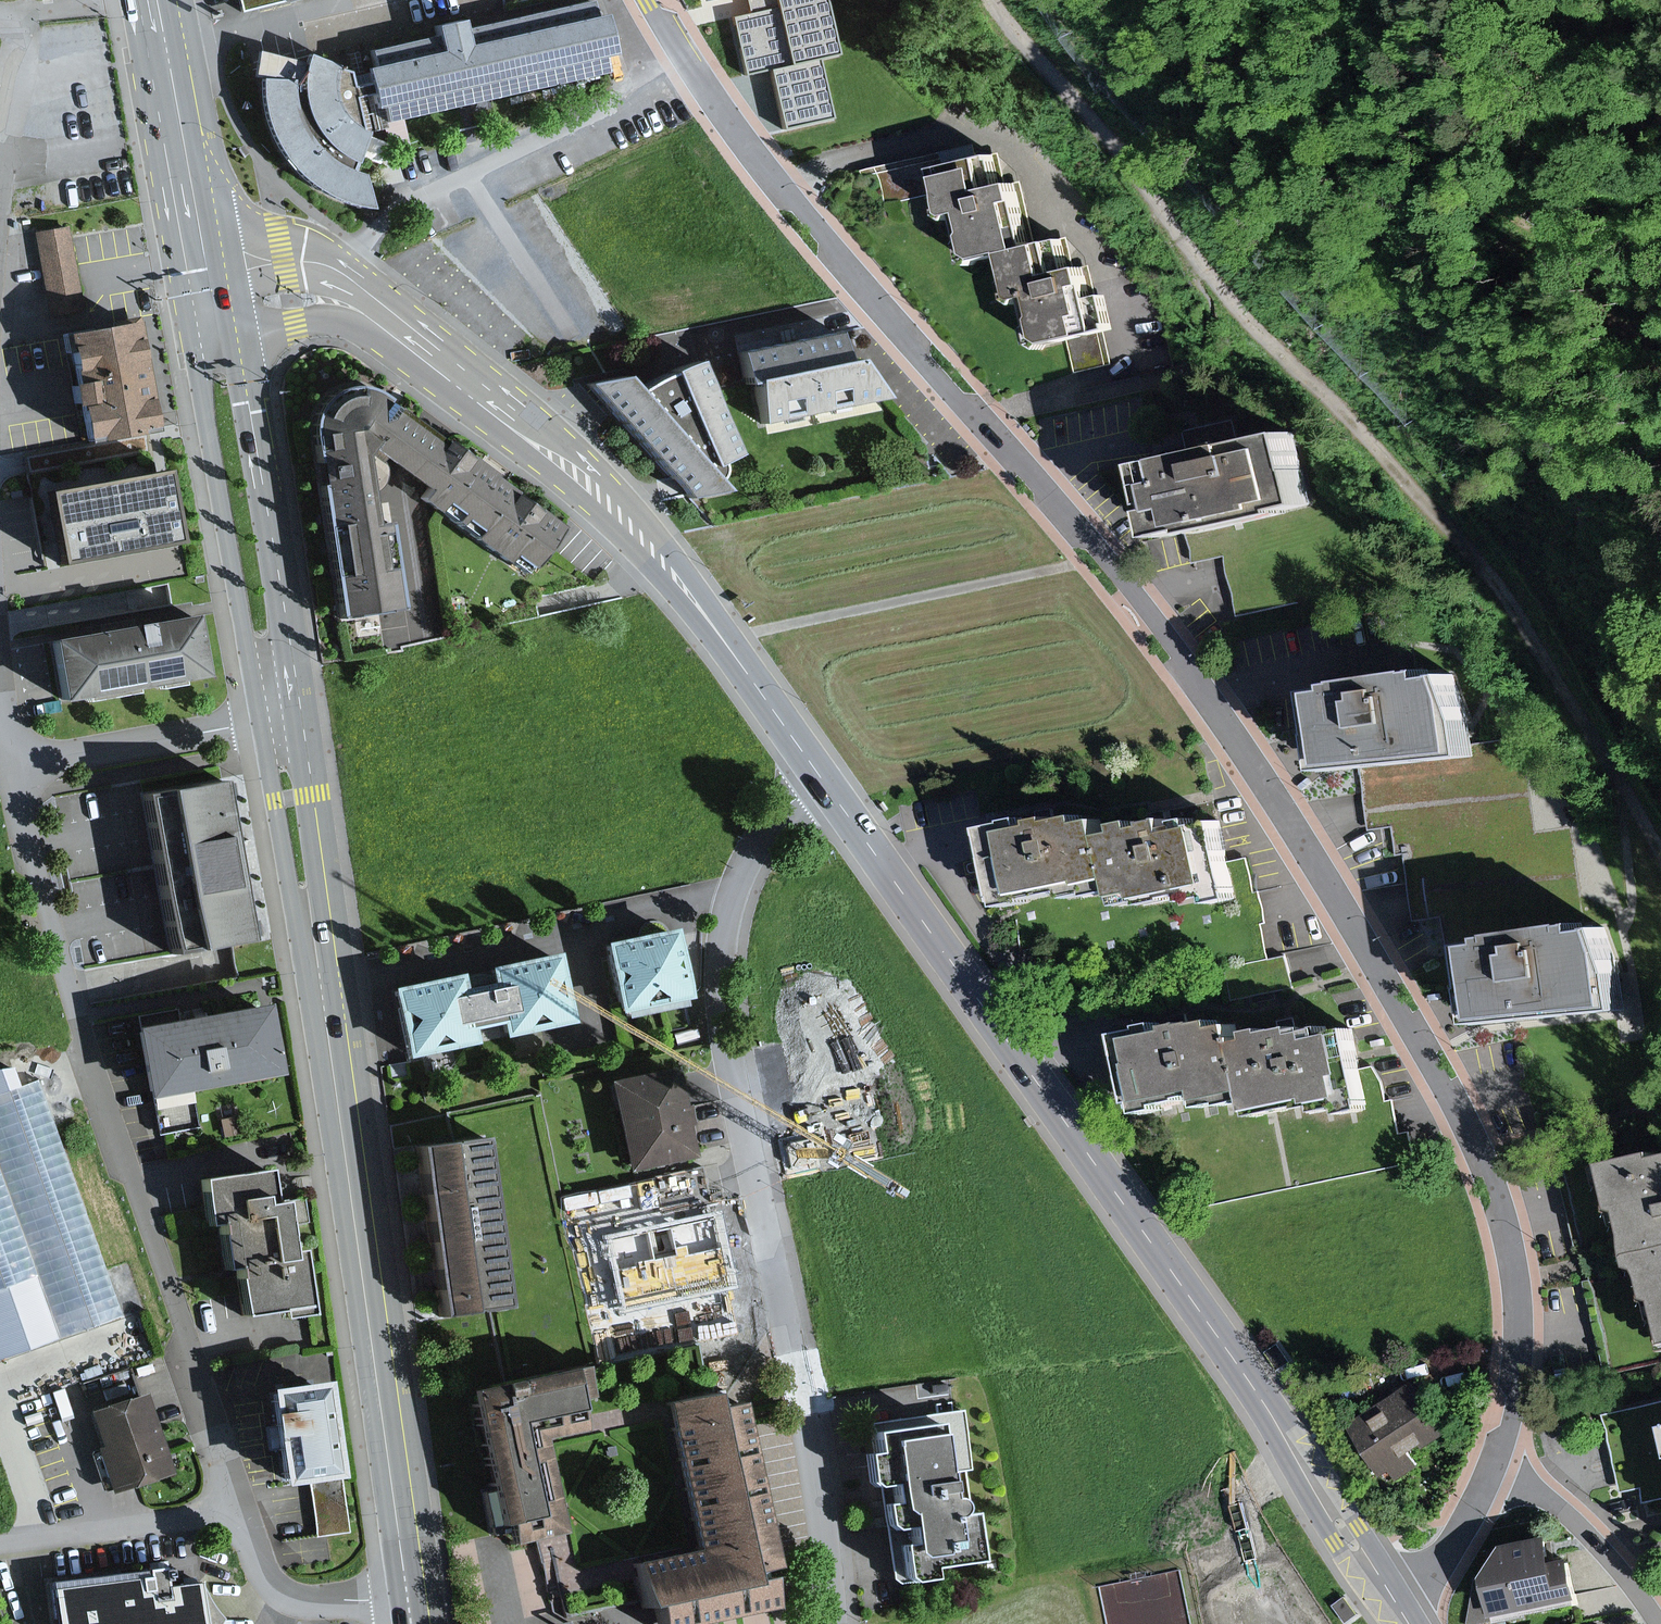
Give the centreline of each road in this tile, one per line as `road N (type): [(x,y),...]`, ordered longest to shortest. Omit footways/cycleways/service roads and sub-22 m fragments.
road 1 (residential): [(1490,1467),(1519,1380),(1523,1297),(1510,1230),(1457,1098),(1275,790),(1101,555),(775,173),(706,81),(659,0)]
road 2 (track): [(997,0),(1208,273),(1451,515),(1568,678),(1660,871)]
road 3 (secondary): [(1396,1602),(822,778)]
road 4 (residential): [(835,1623),(823,1445),(762,1209),(721,994),(721,944),(739,882),(762,839),(822,778)]
road 5 (primary): [(278,719),(413,1596)]
road 6 (secondary): [(822,778),(665,563),(600,490),(519,426),(360,308),(312,298),(214,310)]
road 7 (residential): [(235,1513),(178,1370),(29,764)]
road 8 (primary): [(214,310),(278,719)]
road 9 (primary): [(151,0),(214,310)]
road 10 (residential): [(29,764),(11,664),(0,461)]
road 11 (unclassified): [(278,719),(29,764)]
road 12 (residential): [(235,1513),(0,1543)]
road 13 (residential): [(1658,1623),(1573,1521),(1539,1490),(1490,1467)]
road 14 (residential): [(413,1596),(330,1602),(283,1594),(259,1569),(235,1513)]
road 15 (track): [(1660,333),(1520,211)]
road 16 (residential): [(1396,1602),(1458,1538),(1490,1467)]
road 17 (residential): [(0,228),(17,69)]

